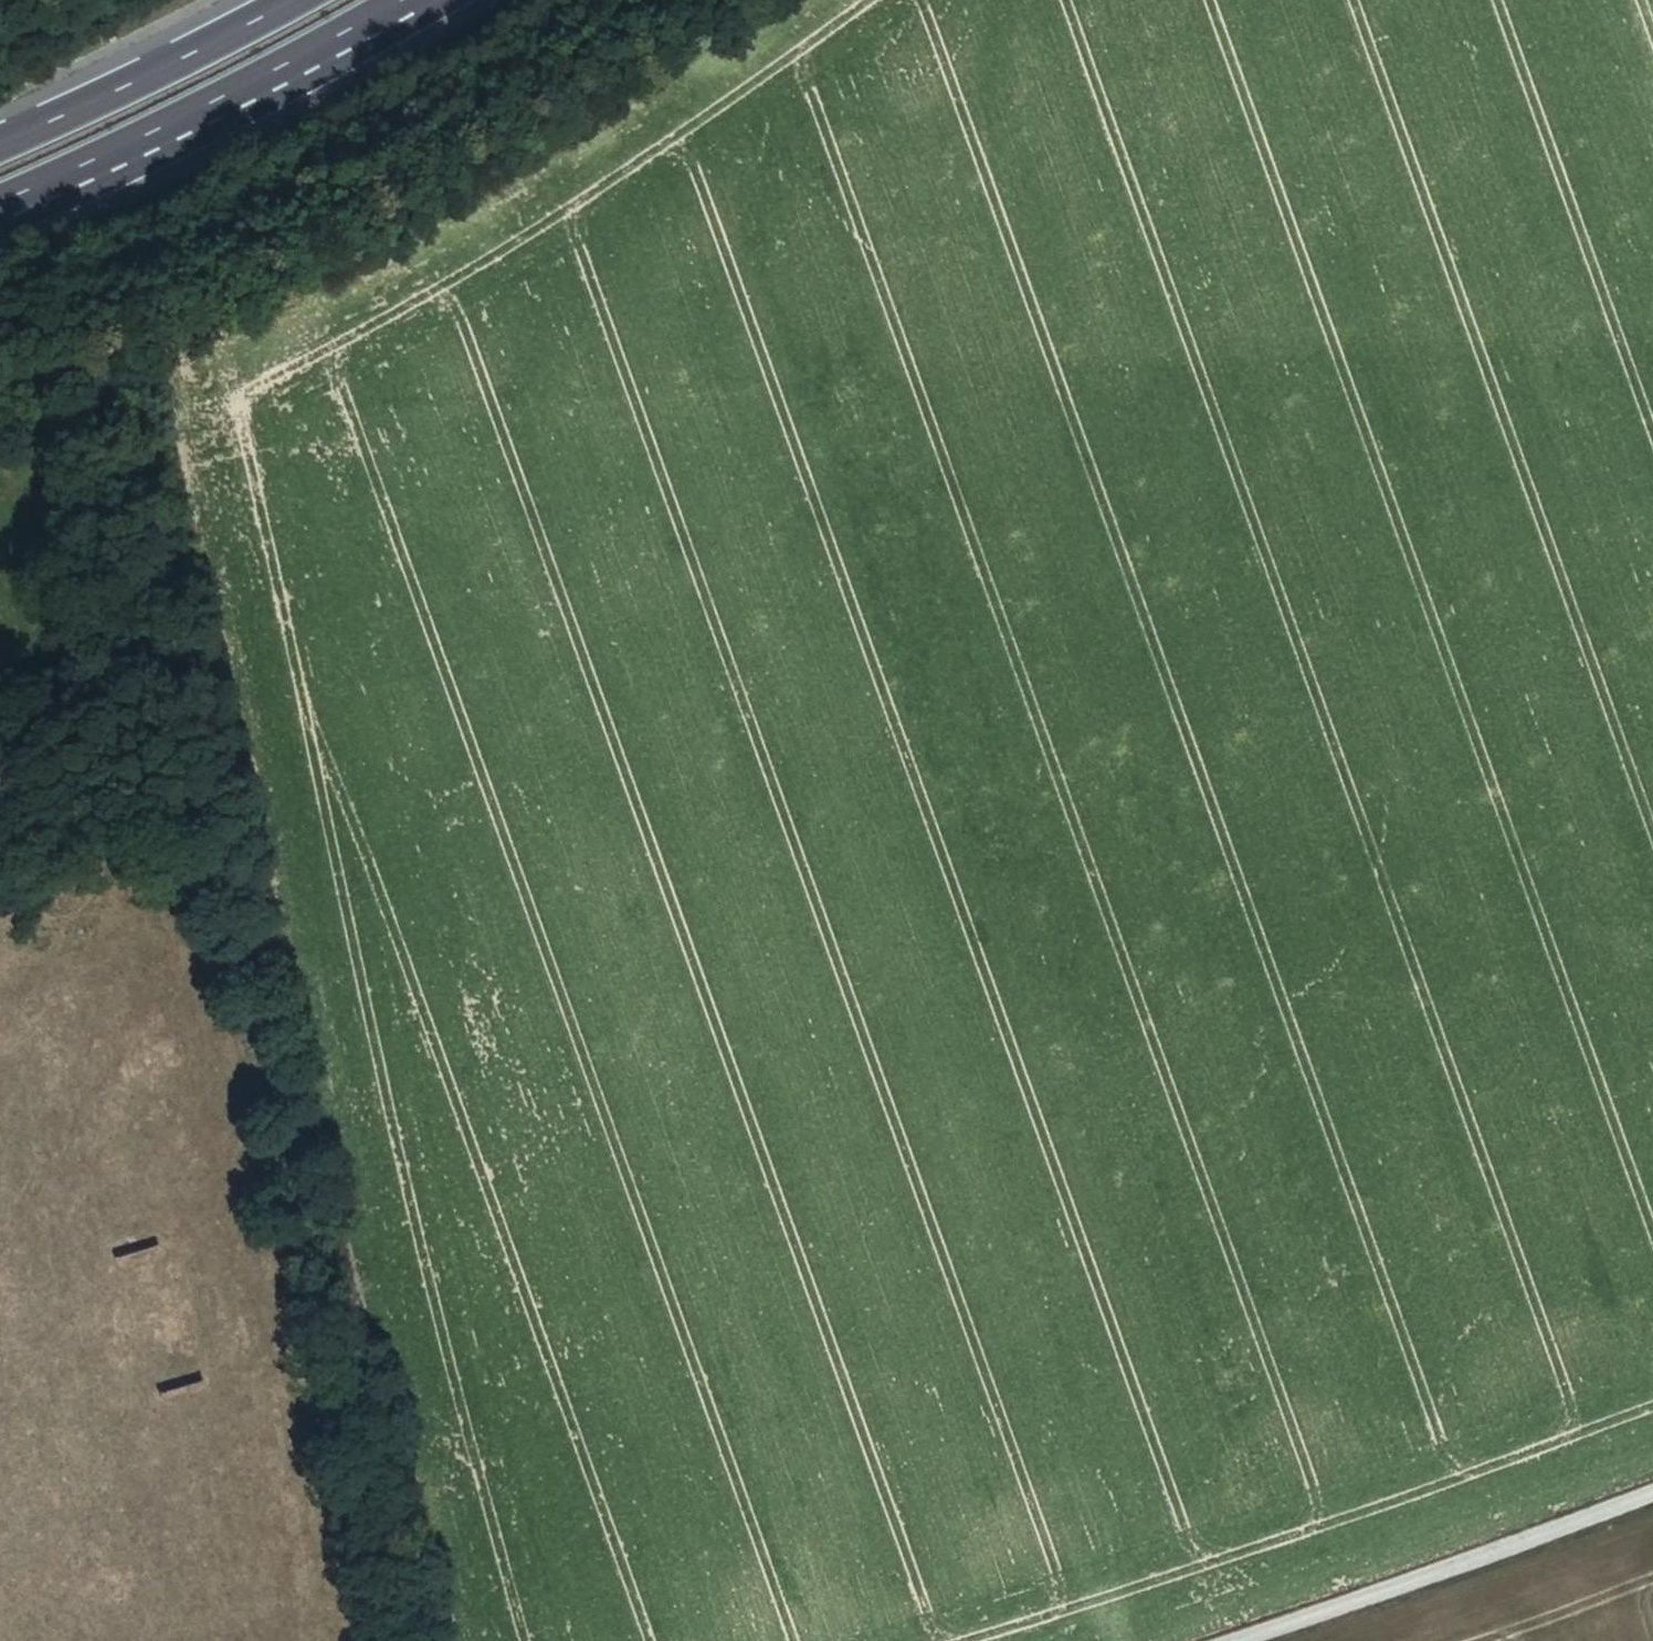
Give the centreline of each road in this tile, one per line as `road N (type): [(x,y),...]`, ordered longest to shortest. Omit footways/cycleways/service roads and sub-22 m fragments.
road 1 (trunk): [(0,227),(282,98),(432,0)]
road 2 (trunk): [(289,0),(0,142)]

